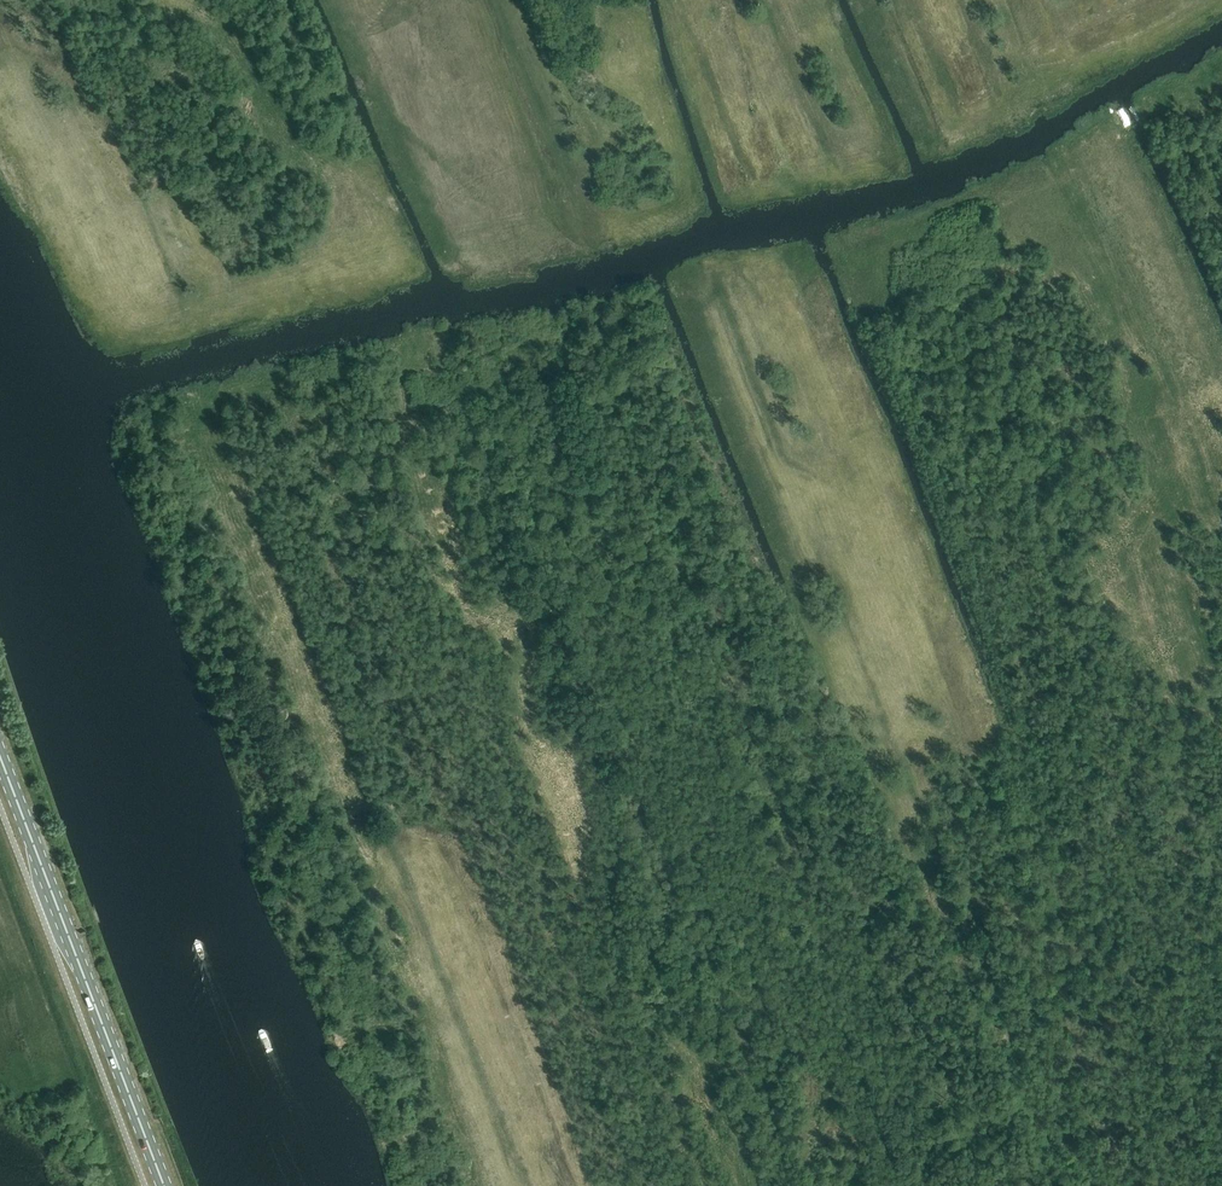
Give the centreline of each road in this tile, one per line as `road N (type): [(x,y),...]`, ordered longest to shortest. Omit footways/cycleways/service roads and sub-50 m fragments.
road 1 (primary): [(164,1185),(0,756)]

